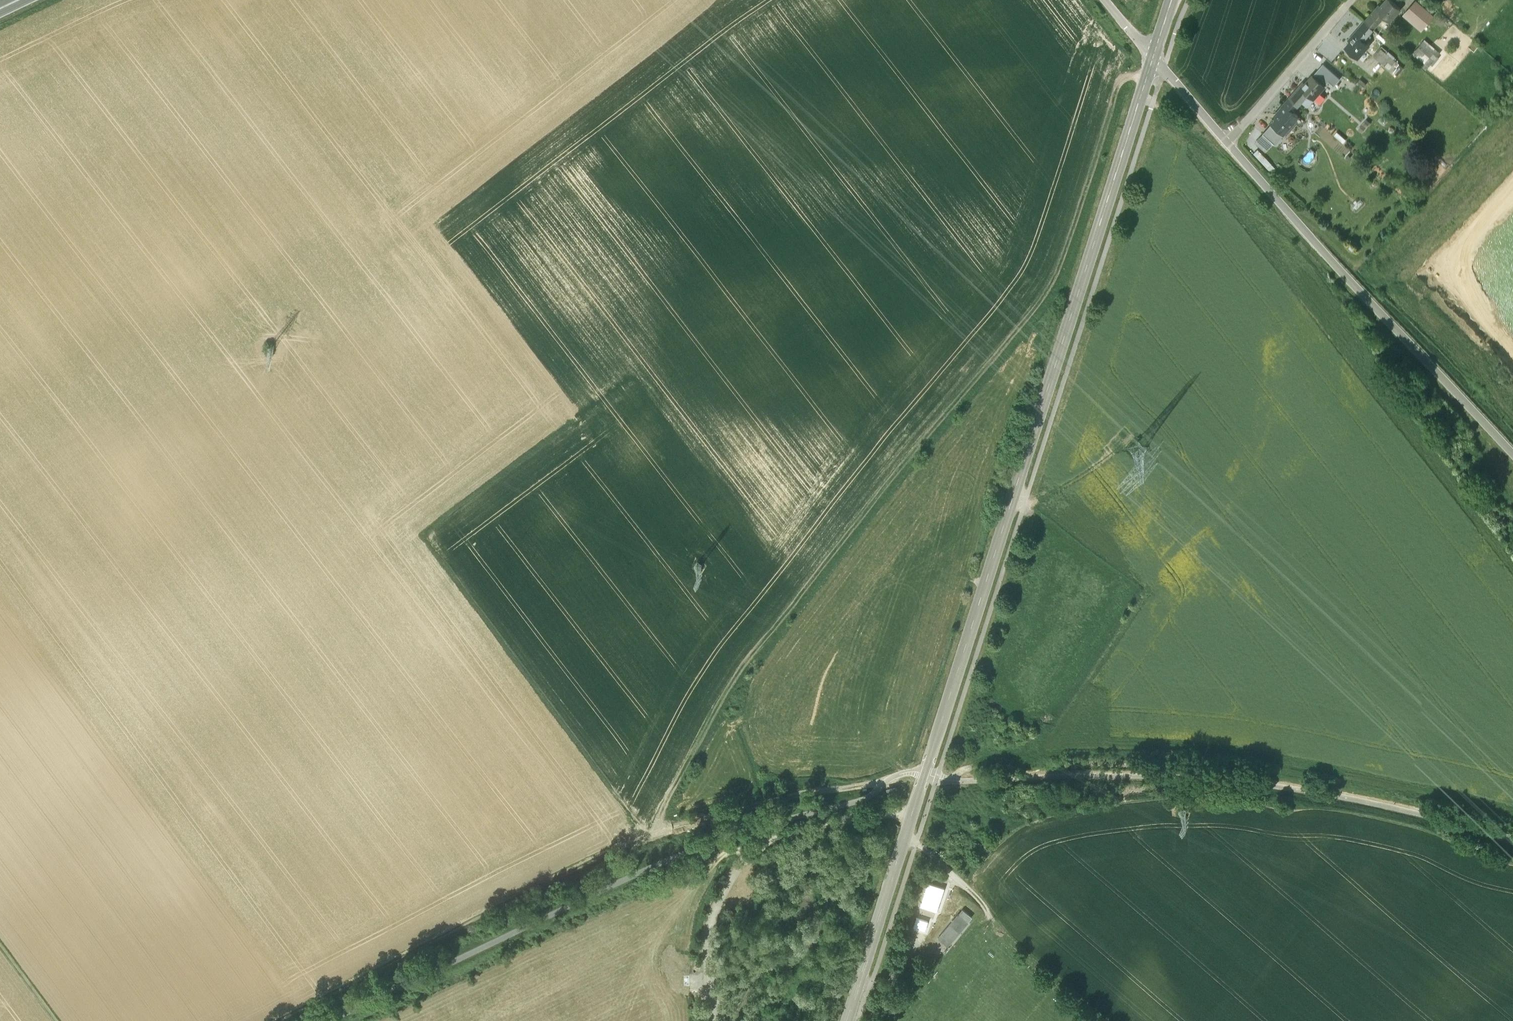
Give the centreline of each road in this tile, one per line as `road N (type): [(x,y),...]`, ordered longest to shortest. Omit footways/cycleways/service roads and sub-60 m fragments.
road 1 (tertiary): [(1152,59),(848,1020)]
road 2 (unclassified): [(1227,143),(1512,455)]
road 3 (track): [(709,1020),(707,932),(745,861),(776,839),(830,823),(917,811)]
road 4 (residential): [(1227,143),(1352,0)]

